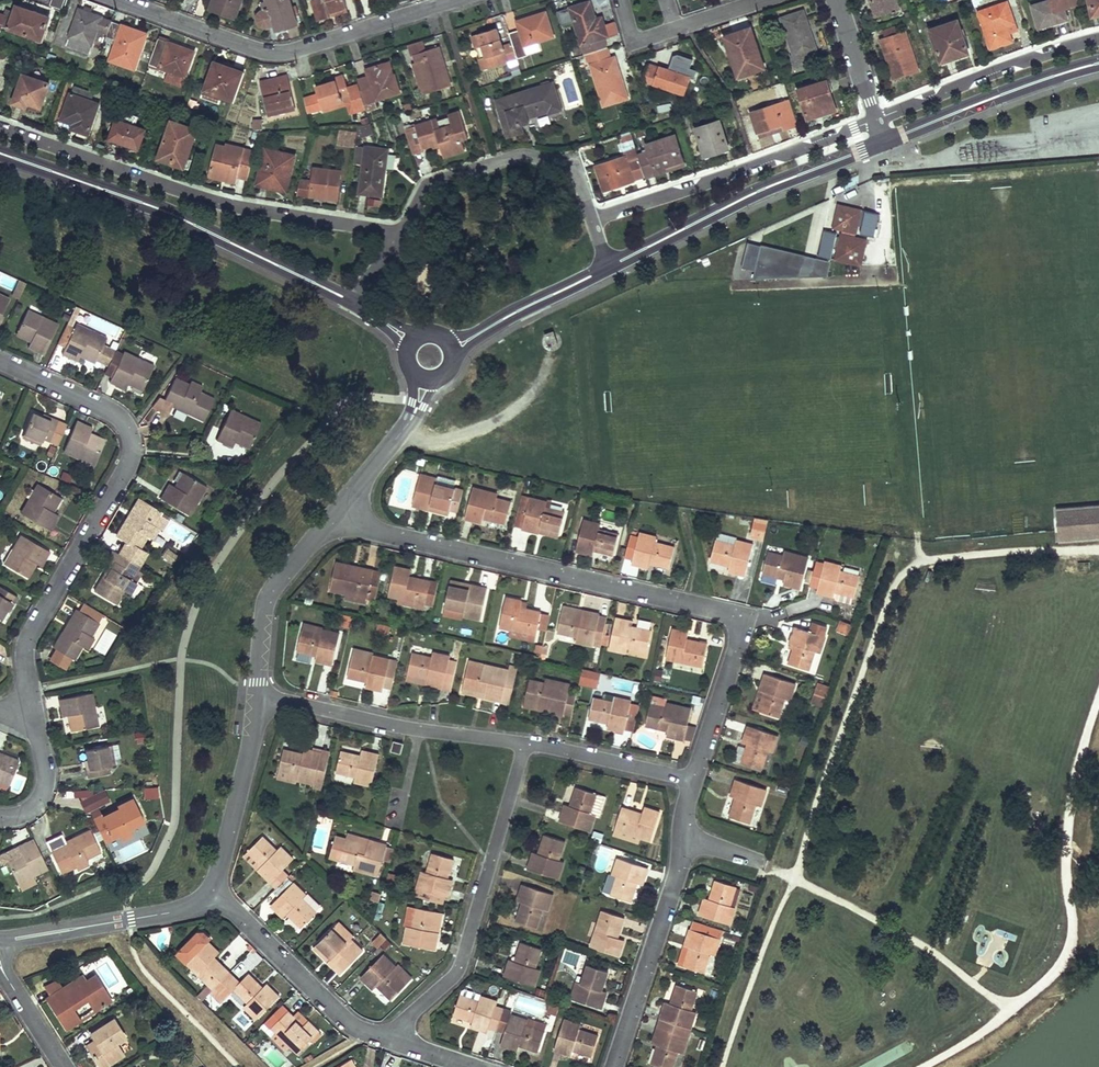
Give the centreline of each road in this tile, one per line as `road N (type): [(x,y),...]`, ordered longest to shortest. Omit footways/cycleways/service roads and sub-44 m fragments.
road 1 (residential): [(333,520),(728,614),(739,627),(738,645),(692,779)]
road 2 (residential): [(33,708),(27,638),(123,473),(129,439),(116,414),(0,361)]
road 3 (residential): [(398,230),(232,202),(0,126)]
road 4 (tertiary): [(0,153),(177,216),(349,300)]
road 5 (residential): [(391,1040),(461,963),(524,743)]
road 6 (residential): [(442,0),(287,50),(131,0)]
road 7 (tertiary): [(609,266),(886,139)]
road 8 (residential): [(877,115),(594,221)]
road 9 (residential): [(692,779),(678,874),(615,1066)]
road 10 (residential): [(594,221),(572,161),(525,151),(427,180),(398,230)]
road 11 (residential): [(257,694),(393,726),(524,743)]
road 12 (residential): [(391,1040),(329,1006),(211,888)]
road 13 (residential): [(1098,39),(877,115)]
road 14 (tertiary): [(886,139),(1098,64)]
road 15 (residential): [(0,940),(170,912),(211,888)]
road 16 (residential): [(211,888),(251,745),(257,694)]
road 17 (residential): [(257,694),(267,607),(279,581),(333,520)]
road 18 (tertiary): [(448,344),(609,266)]
road 19 (residential): [(524,743),(692,779)]
road 20 (residential): [(333,520),(406,424),(419,377)]
road 21 (residential): [(0,816),(29,810),(45,785),(33,708)]
road 22 (residential): [(877,115),(839,0)]

